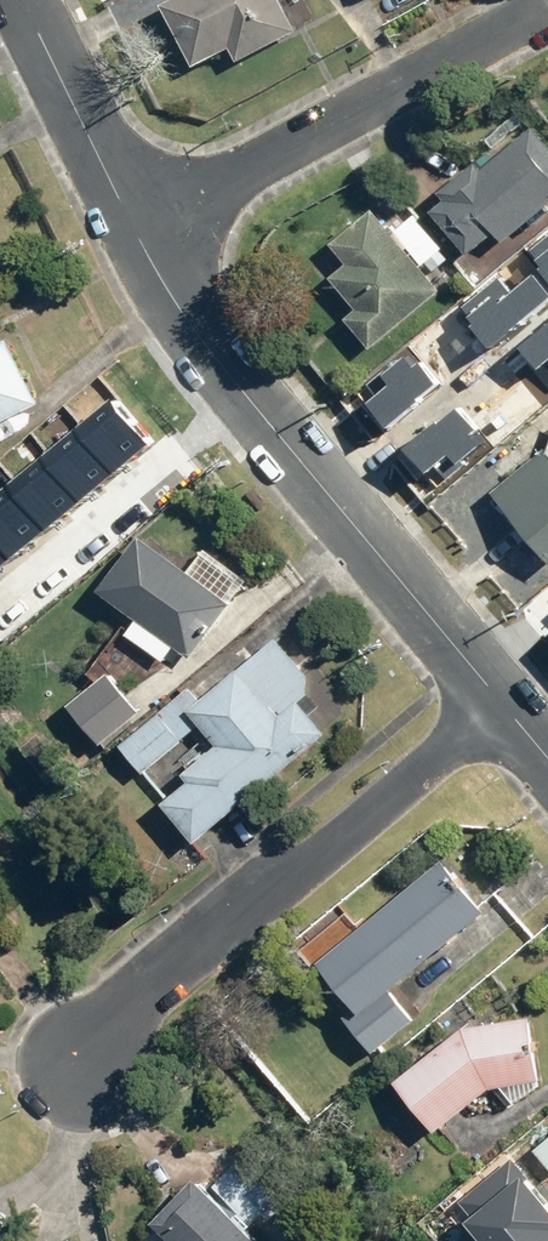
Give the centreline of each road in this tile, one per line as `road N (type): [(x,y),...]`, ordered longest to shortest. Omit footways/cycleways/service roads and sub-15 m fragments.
road 1 (residential): [(141,231),(193,318),(493,703)]
road 2 (residential): [(79,1060),(493,703)]
road 3 (residential): [(546,0),(141,231)]
road 4 (residential): [(23,0),(141,231)]

